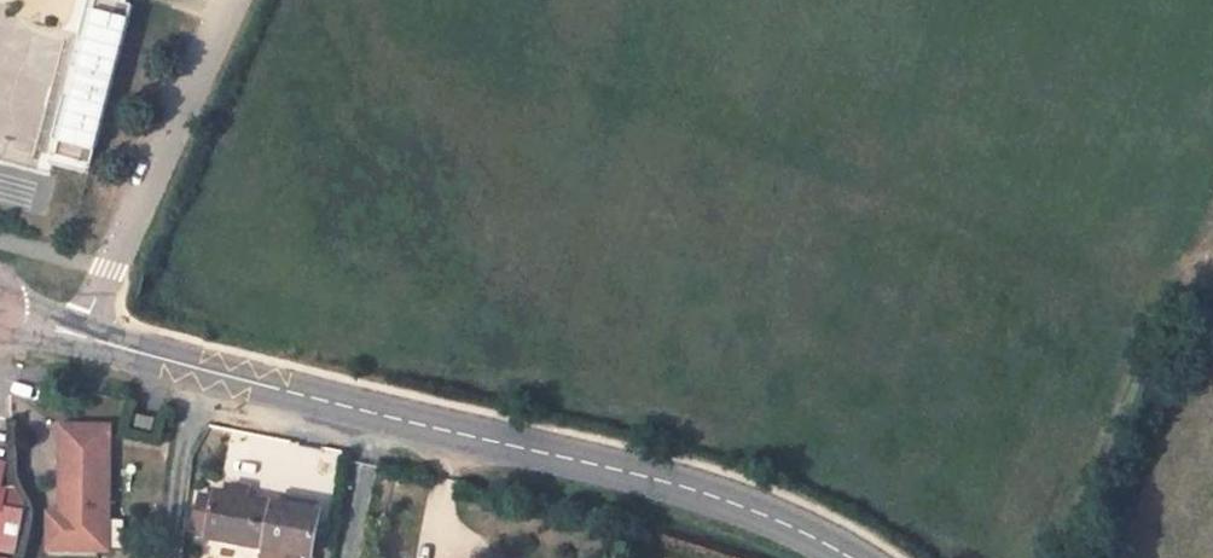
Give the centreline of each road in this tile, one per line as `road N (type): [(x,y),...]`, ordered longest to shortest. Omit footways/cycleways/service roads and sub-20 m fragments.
road 1 (unclassified): [(0,315),(665,481),(849,557)]

